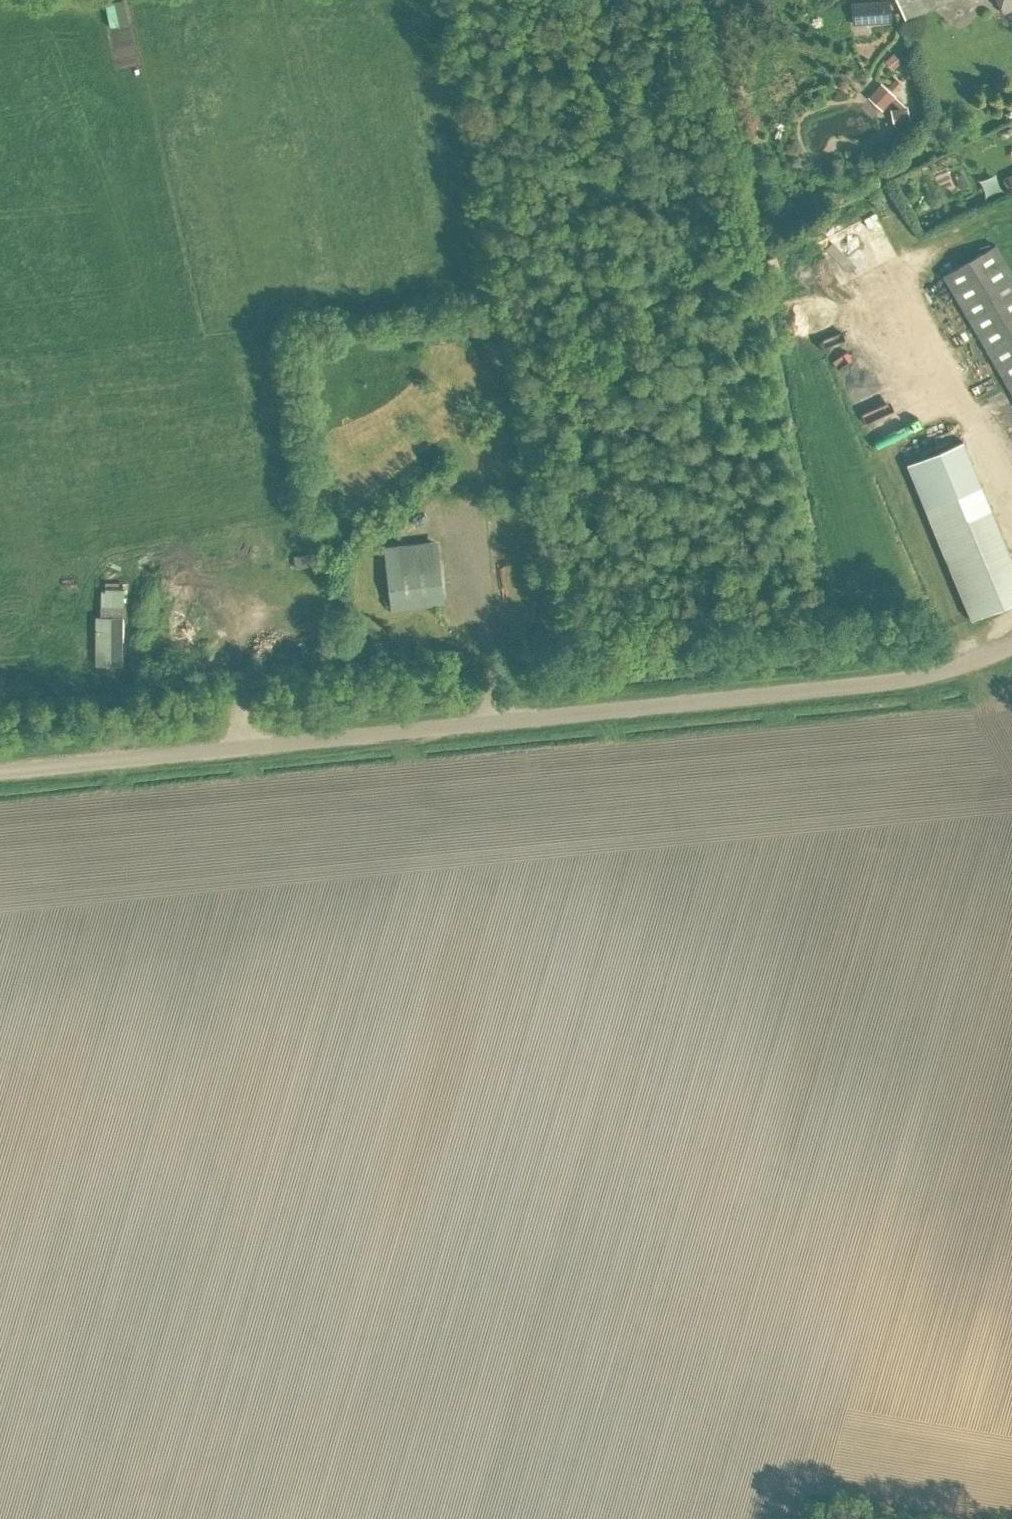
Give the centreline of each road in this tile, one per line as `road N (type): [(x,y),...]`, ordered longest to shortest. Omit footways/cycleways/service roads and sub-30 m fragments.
road 1 (unclassified): [(0,771),(889,680),(1011,644)]

